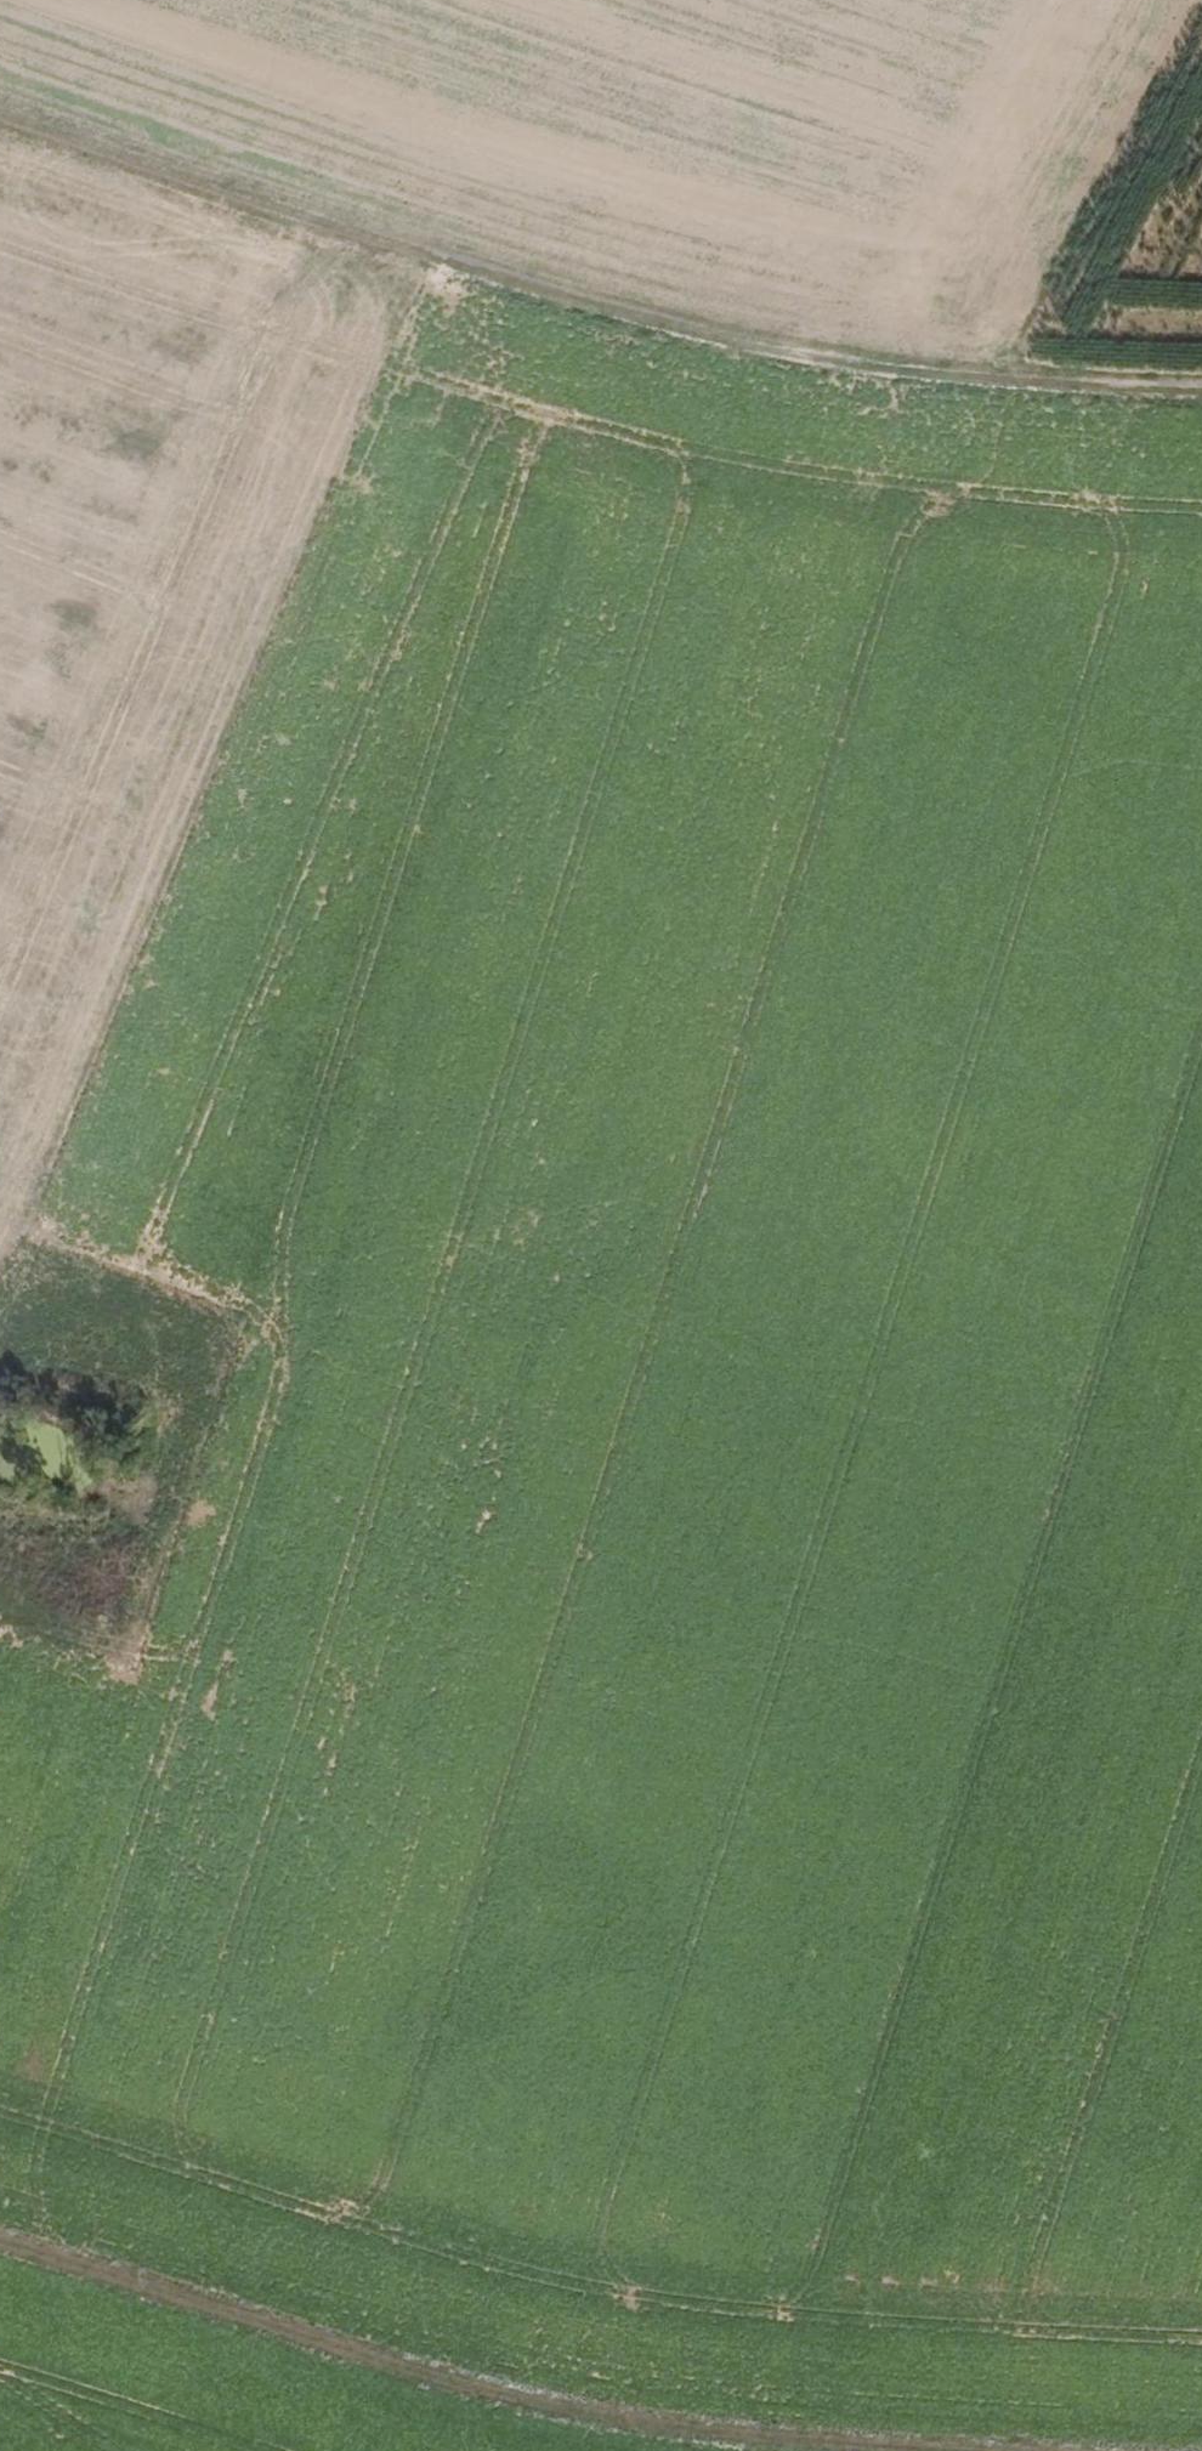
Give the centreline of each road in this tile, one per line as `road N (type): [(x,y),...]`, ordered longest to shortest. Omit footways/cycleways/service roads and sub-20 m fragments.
road 1 (track): [(0,132),(205,209),(540,303),(827,364),(1201,385)]
road 2 (track): [(945,2450),(613,2428),(350,2343),(0,2249)]

